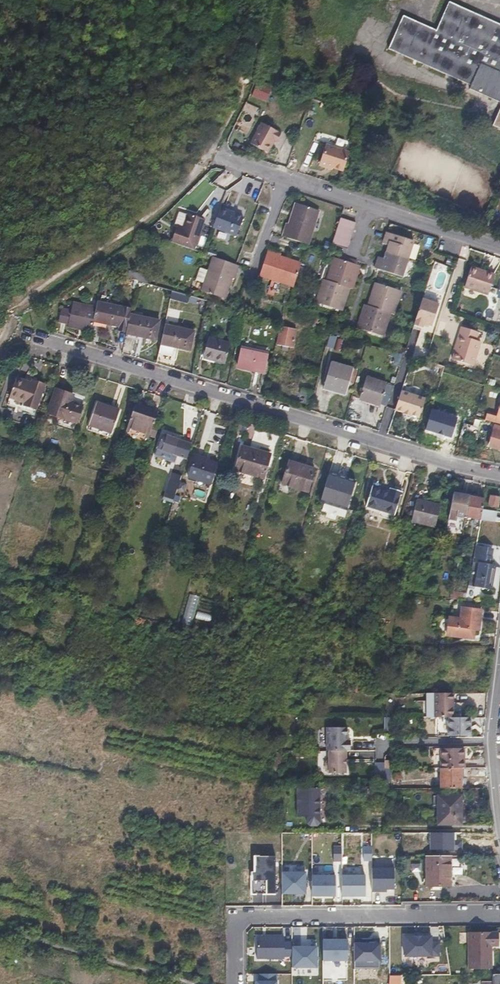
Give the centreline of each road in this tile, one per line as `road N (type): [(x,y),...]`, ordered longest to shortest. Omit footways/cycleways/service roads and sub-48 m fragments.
road 1 (residential): [(29,338),(499,471)]
road 2 (residential): [(499,915),(252,914),(236,926),(236,983)]
road 3 (unclassified): [(0,346),(25,301),(134,226),(211,154)]
road 4 (unclassified): [(211,154),(247,86),(262,0)]
road 5 (residential): [(372,208),(499,251)]

